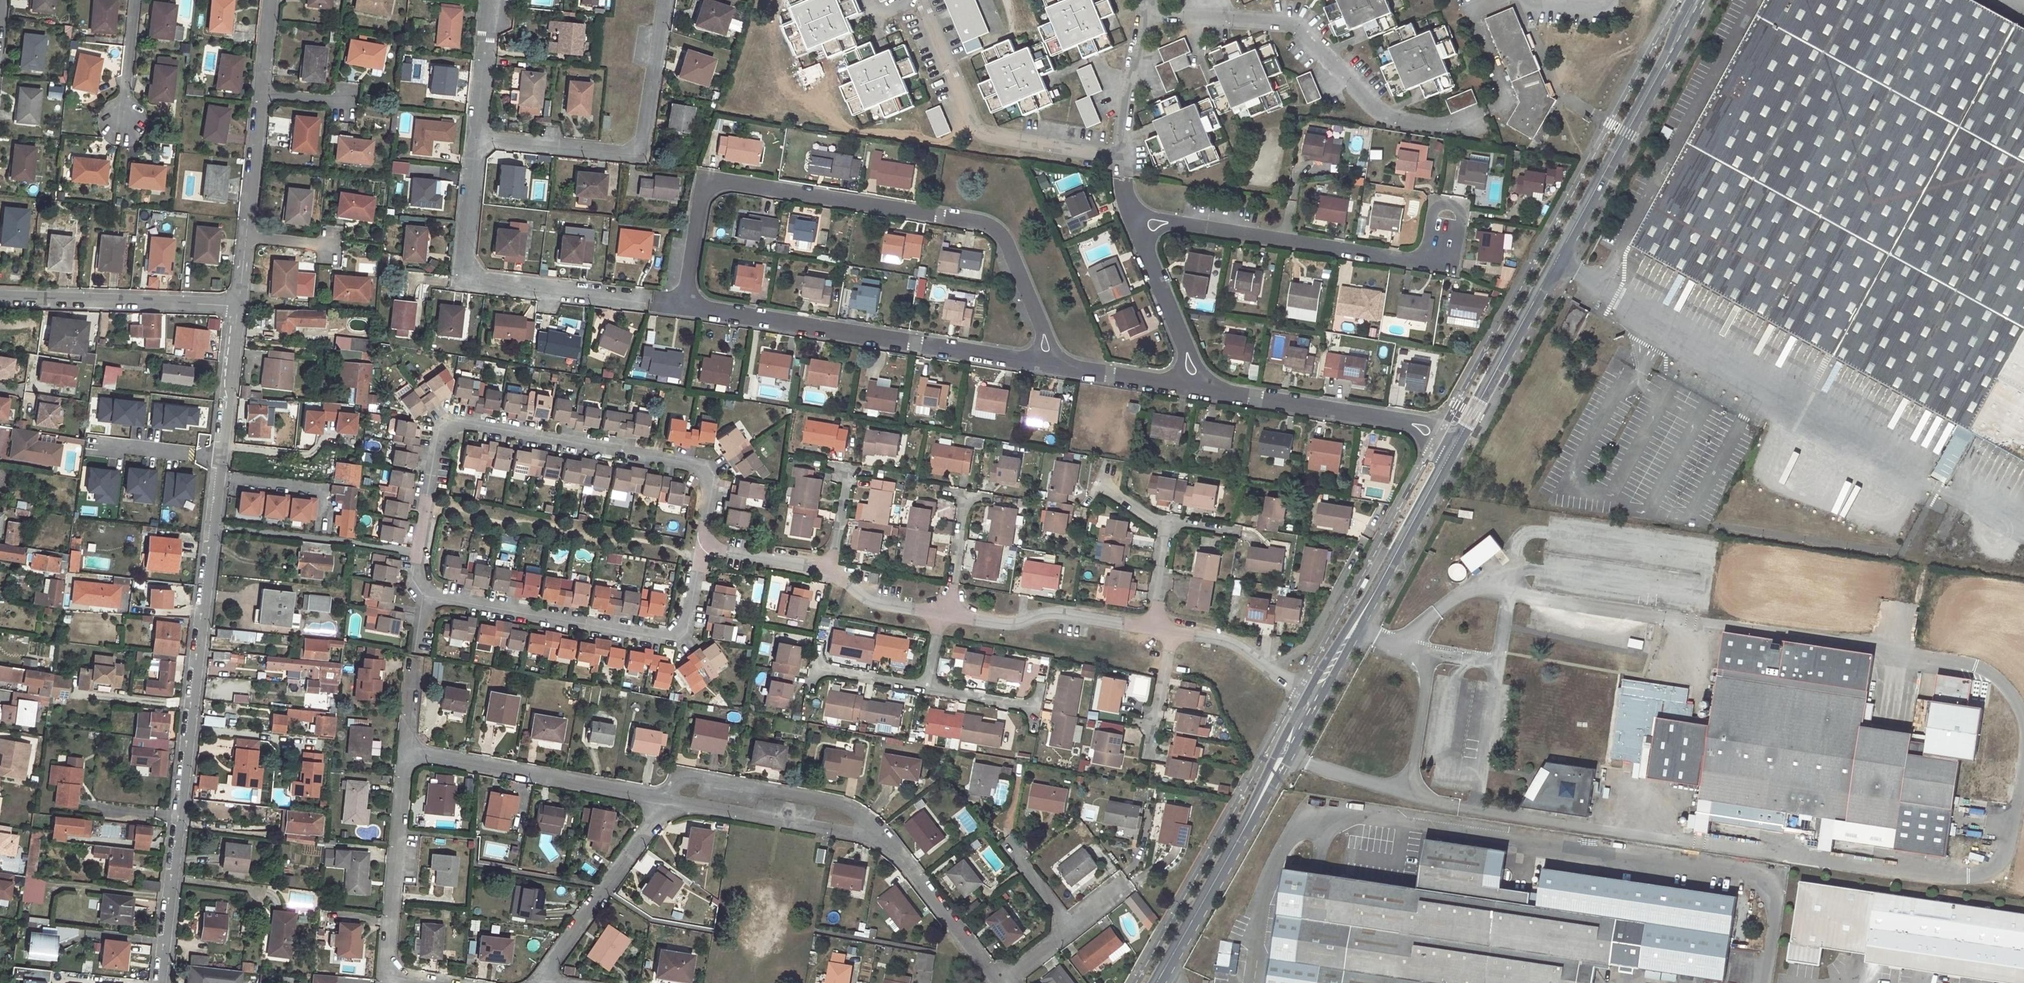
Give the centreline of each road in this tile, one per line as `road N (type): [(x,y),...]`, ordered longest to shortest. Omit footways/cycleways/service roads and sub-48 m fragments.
road 1 (residential): [(235,305),(159,982)]
road 2 (residential): [(684,311),(699,202),(721,180),(977,219),(1007,242),(1042,325)]
road 3 (residential): [(702,548),(711,483),(699,467),(457,424),(435,447),(415,564),(426,592)]
road 4 (secondary): [(1467,421),(1698,0)]
road 5 (residential): [(1143,0),(1119,151),(980,131),(923,0)]
road 6 (residential): [(477,136),(464,277),(684,311)]
road 7 (residential): [(426,592),(669,638),(686,627),(702,548)]
road 8 (residential): [(684,311),(1026,363)]
road 9 (secondary): [(1159,982),(1313,697)]
road 10 (residential): [(477,136),(640,154),(666,0)]
road 11 (residential): [(1181,224),(1419,262),(1441,257),(1450,219)]
road 12 (residential): [(673,795),(406,741)]
road 13 (secondary): [(1313,697),(1440,470)]
road 14 (residential): [(889,841),(848,804),(687,775),(673,795)]
road 15 (residential): [(406,741),(388,979)]
road 16 (residential): [(235,305),(0,298)]
road 17 (residential): [(673,795),(538,982)]
road 18 (residential): [(889,841),(673,795)]
road 19 (residential): [(257,91),(235,305)]
road 20 (residential): [(947,615),(1019,623),(1061,614),(1154,628)]
road 21 (residential): [(1219,393),(1409,423)]
road 22 (residential): [(999,982),(889,841)]
road 23 (residential): [(1271,671),(1306,646),(1365,538)]
road 24 (residential): [(491,0),(477,136)]
road 25 (residential): [(702,548),(827,570)]
road 26 (residential): [(123,125),(135,0)]
road 27 (residential): [(827,570),(866,599),(940,614)]
road 28 (residential): [(947,615),(966,496)]

